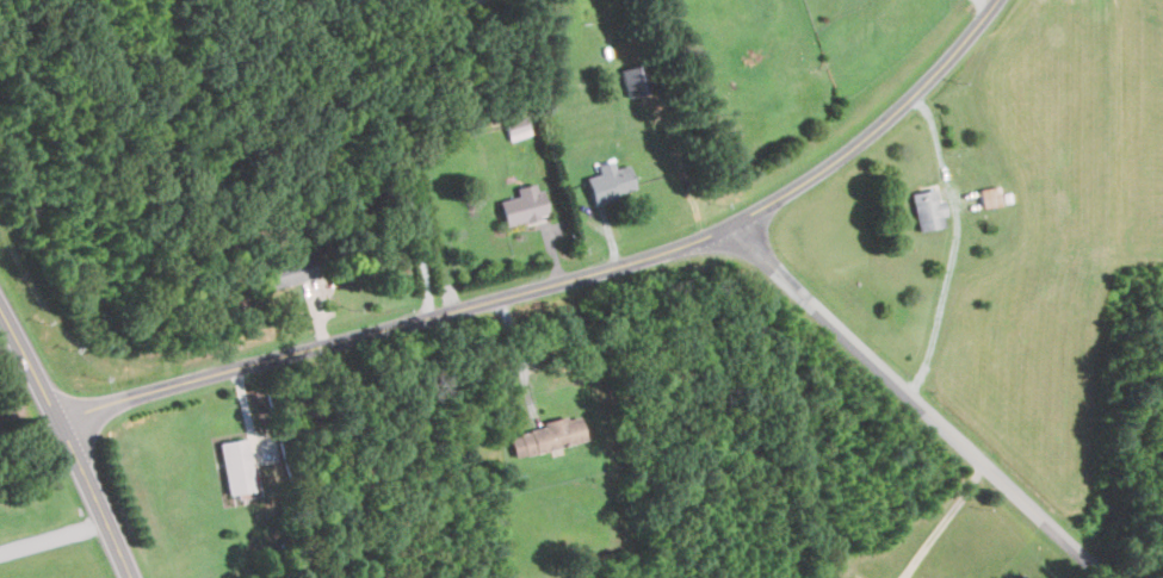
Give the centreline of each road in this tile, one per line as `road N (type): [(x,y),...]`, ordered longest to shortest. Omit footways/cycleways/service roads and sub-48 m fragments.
road 1 (residential): [(60,421),(740,229),(884,135),(955,70),(1009,0)]
road 2 (residential): [(1093,577),(740,229)]
road 3 (trunk): [(132,577),(0,312)]

